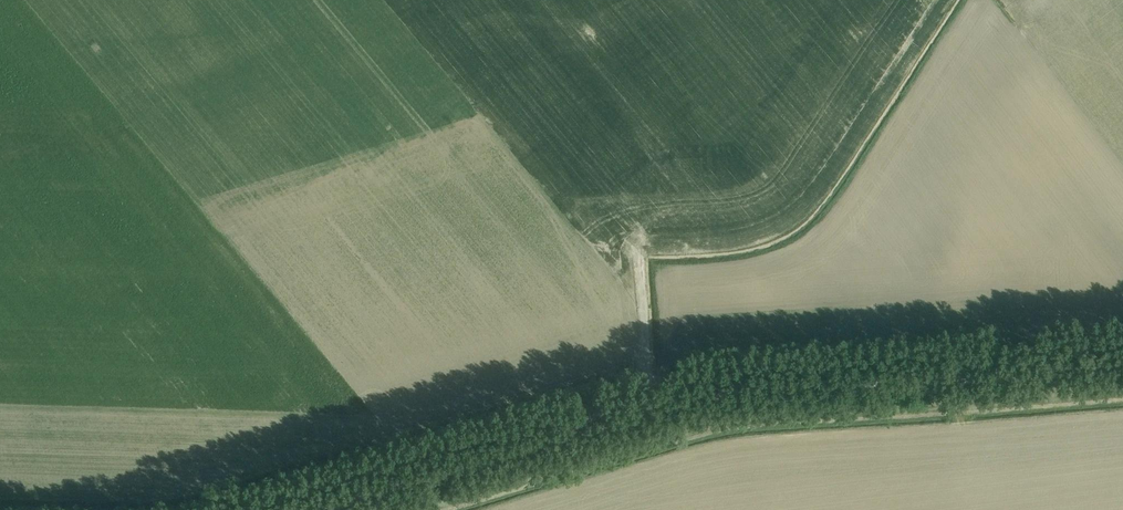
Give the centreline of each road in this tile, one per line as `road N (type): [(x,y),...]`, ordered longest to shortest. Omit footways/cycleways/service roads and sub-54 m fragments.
road 1 (track): [(243,509),(660,384),(1122,346)]
road 2 (unclassified): [(330,509),(710,400),(1122,367)]

